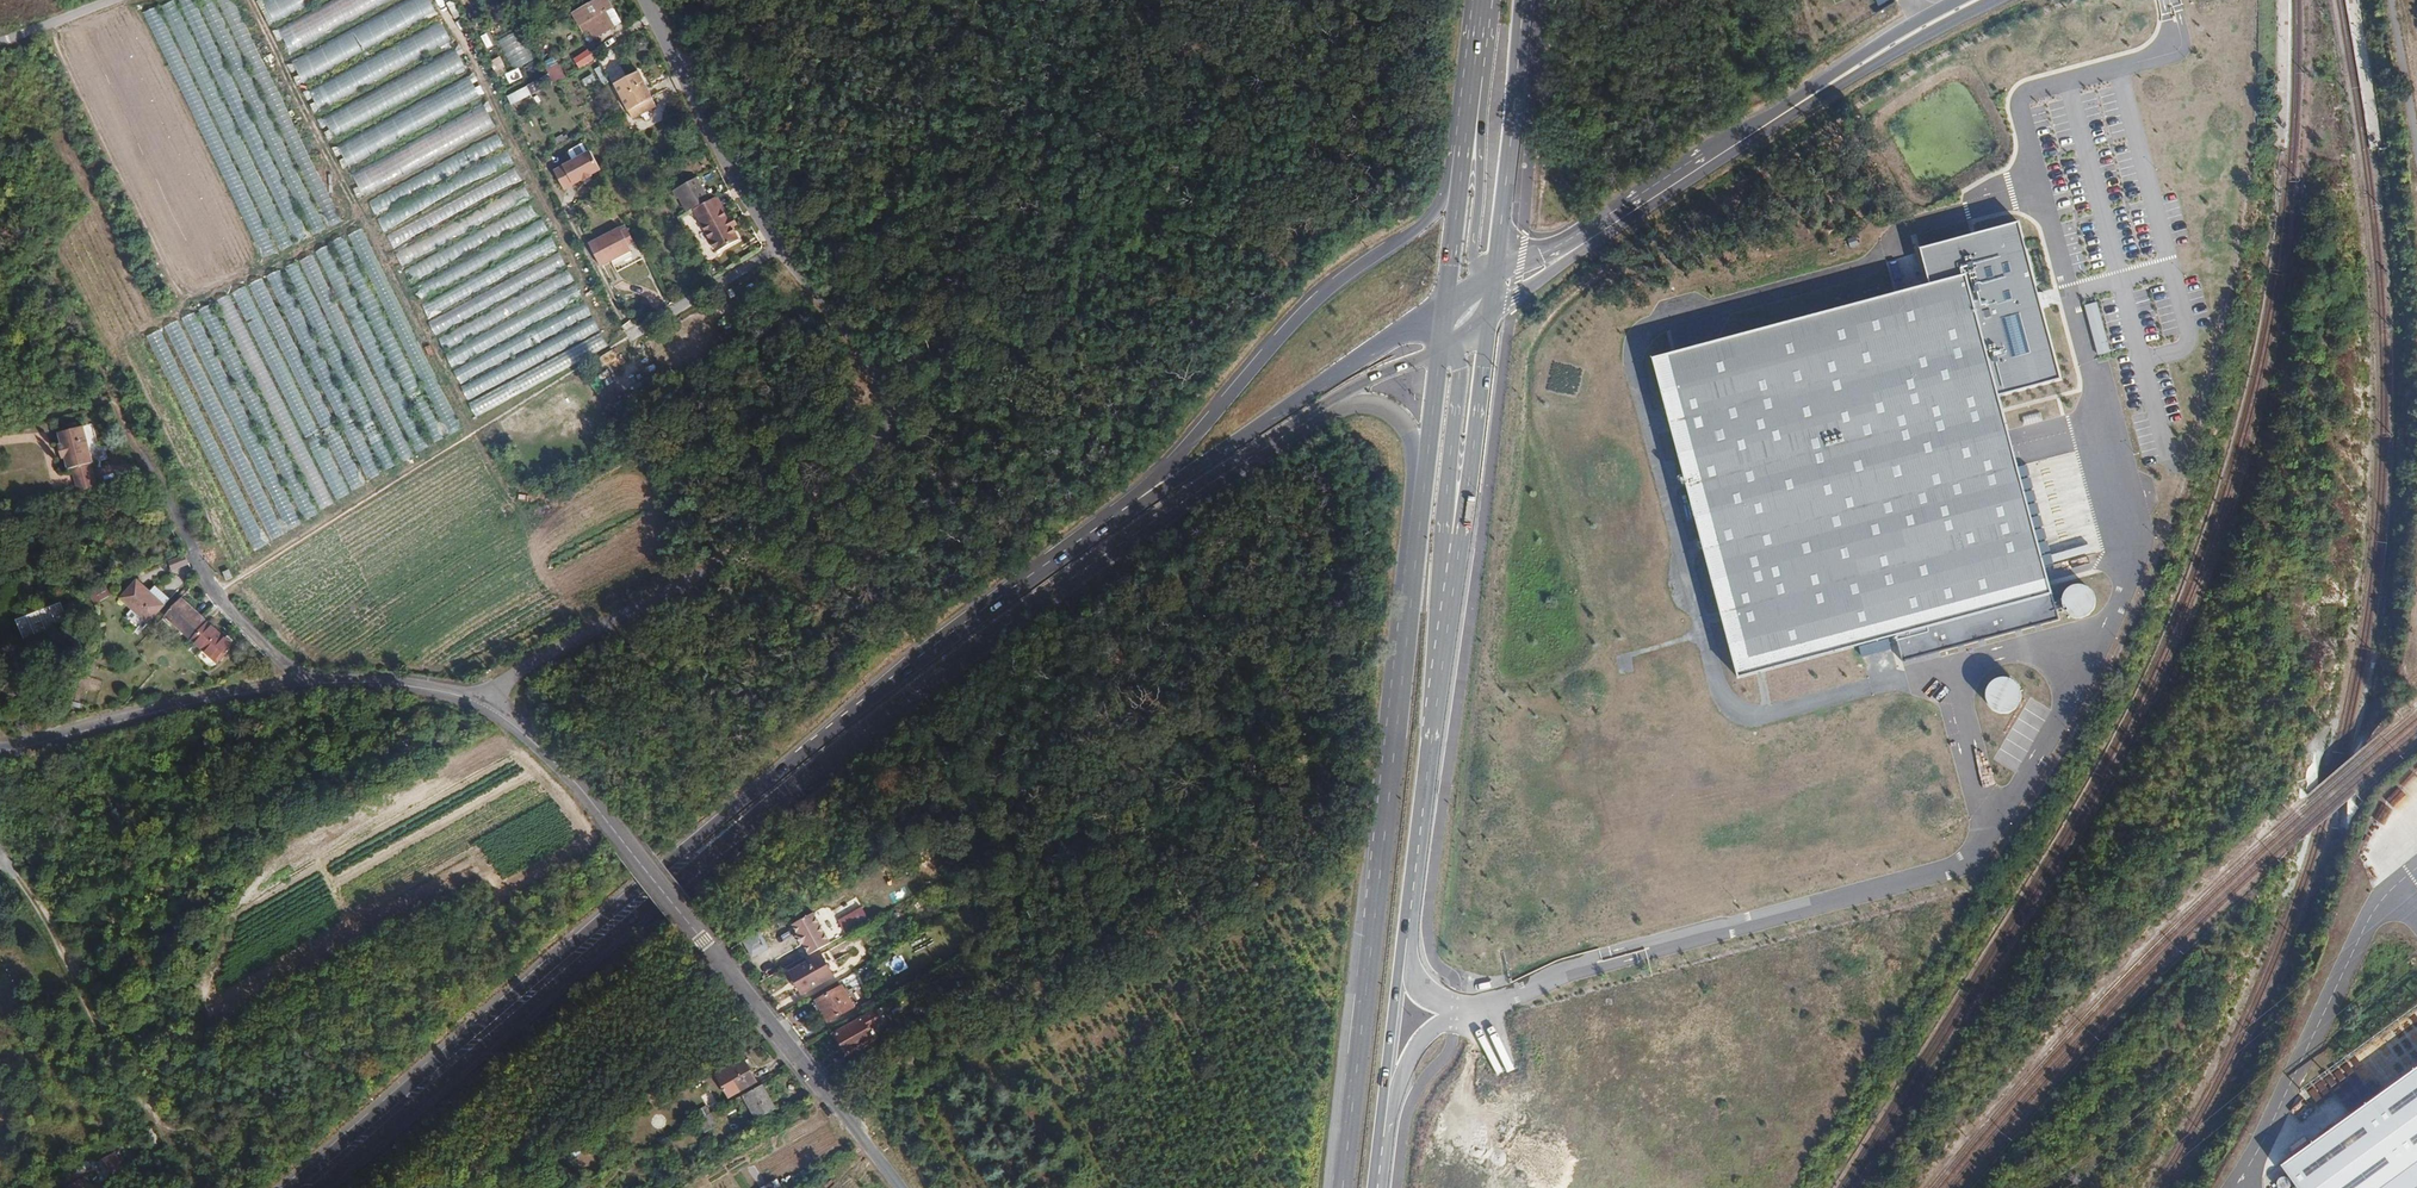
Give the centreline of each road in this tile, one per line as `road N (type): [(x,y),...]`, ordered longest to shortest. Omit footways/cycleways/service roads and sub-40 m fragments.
road 1 (secondary): [(317,1187),(847,745),(1329,405)]
road 2 (secondary): [(1140,505),(943,643),(694,839),(286,1187)]
road 3 (residential): [(781,248),(894,405),(894,434),(813,511),(480,702)]
road 4 (primary): [(1423,481),(1343,1187)]
road 5 (track): [(251,0),(571,612)]
road 6 (residential): [(480,702),(517,728),(610,824),(896,1187)]
road 7 (primary): [(1377,1187),(1448,626)]
road 8 (primary): [(1464,145),(1435,213),(1297,318),(1140,505)]
road 9 (residential): [(0,749),(224,697),(316,685),(390,684),(480,702)]
road 10 (secondary): [(1577,246),(1835,79),(1981,0)]
road 11 (secondary): [(1411,327),(1140,505)]
road 12 (track): [(160,1131),(22,878),(1,858)]
road 13 (primary): [(1448,626),(1489,314)]
road 14 (residential): [(644,0),(724,164),(781,248)]
road 15 (primary): [(1448,626),(1448,475),(1459,374),(1441,350)]
road 16 (primary): [(1499,235),(1523,0)]
road 17 (track): [(366,220),(158,315)]
road 18 (primary): [(1474,75),(1480,178),(1472,262),(1482,287)]
road 19 (residential): [(781,248),(630,338)]
road 20 (primary): [(1464,145),(1445,307)]
road 21 (primary): [(1329,405),(1369,403),(1394,415),(1410,436),(1423,481)]
road 22 (primary): [(1441,350),(1423,481)]
road 23 (secondary): [(1329,405),(1441,350)]

